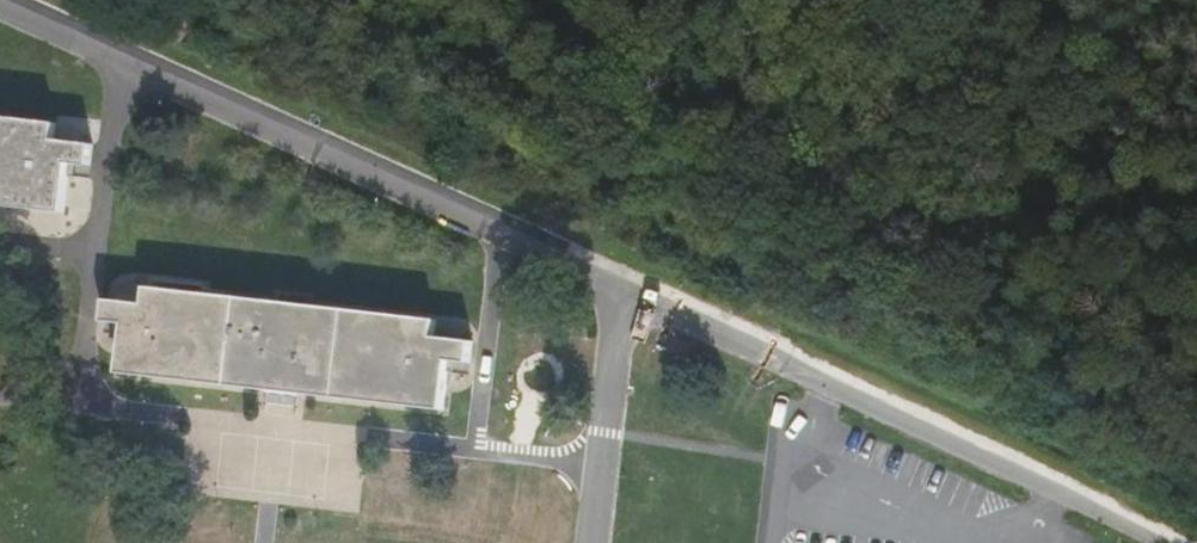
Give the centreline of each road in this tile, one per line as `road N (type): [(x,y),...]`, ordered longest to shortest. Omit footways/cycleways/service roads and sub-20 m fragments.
road 1 (unclassified): [(502,231),(1166,542)]
road 2 (unclassified): [(80,399),(480,448)]
road 3 (unclassified): [(139,71),(502,231)]
road 4 (unclassified): [(480,448),(502,231)]
road 5 (unclassified): [(95,247),(120,100),(139,71)]
road 6 (unclassified): [(95,247),(80,399)]
road 7 (unclassified): [(0,8),(139,71)]
road 8 (unclassified): [(480,448),(605,463)]

